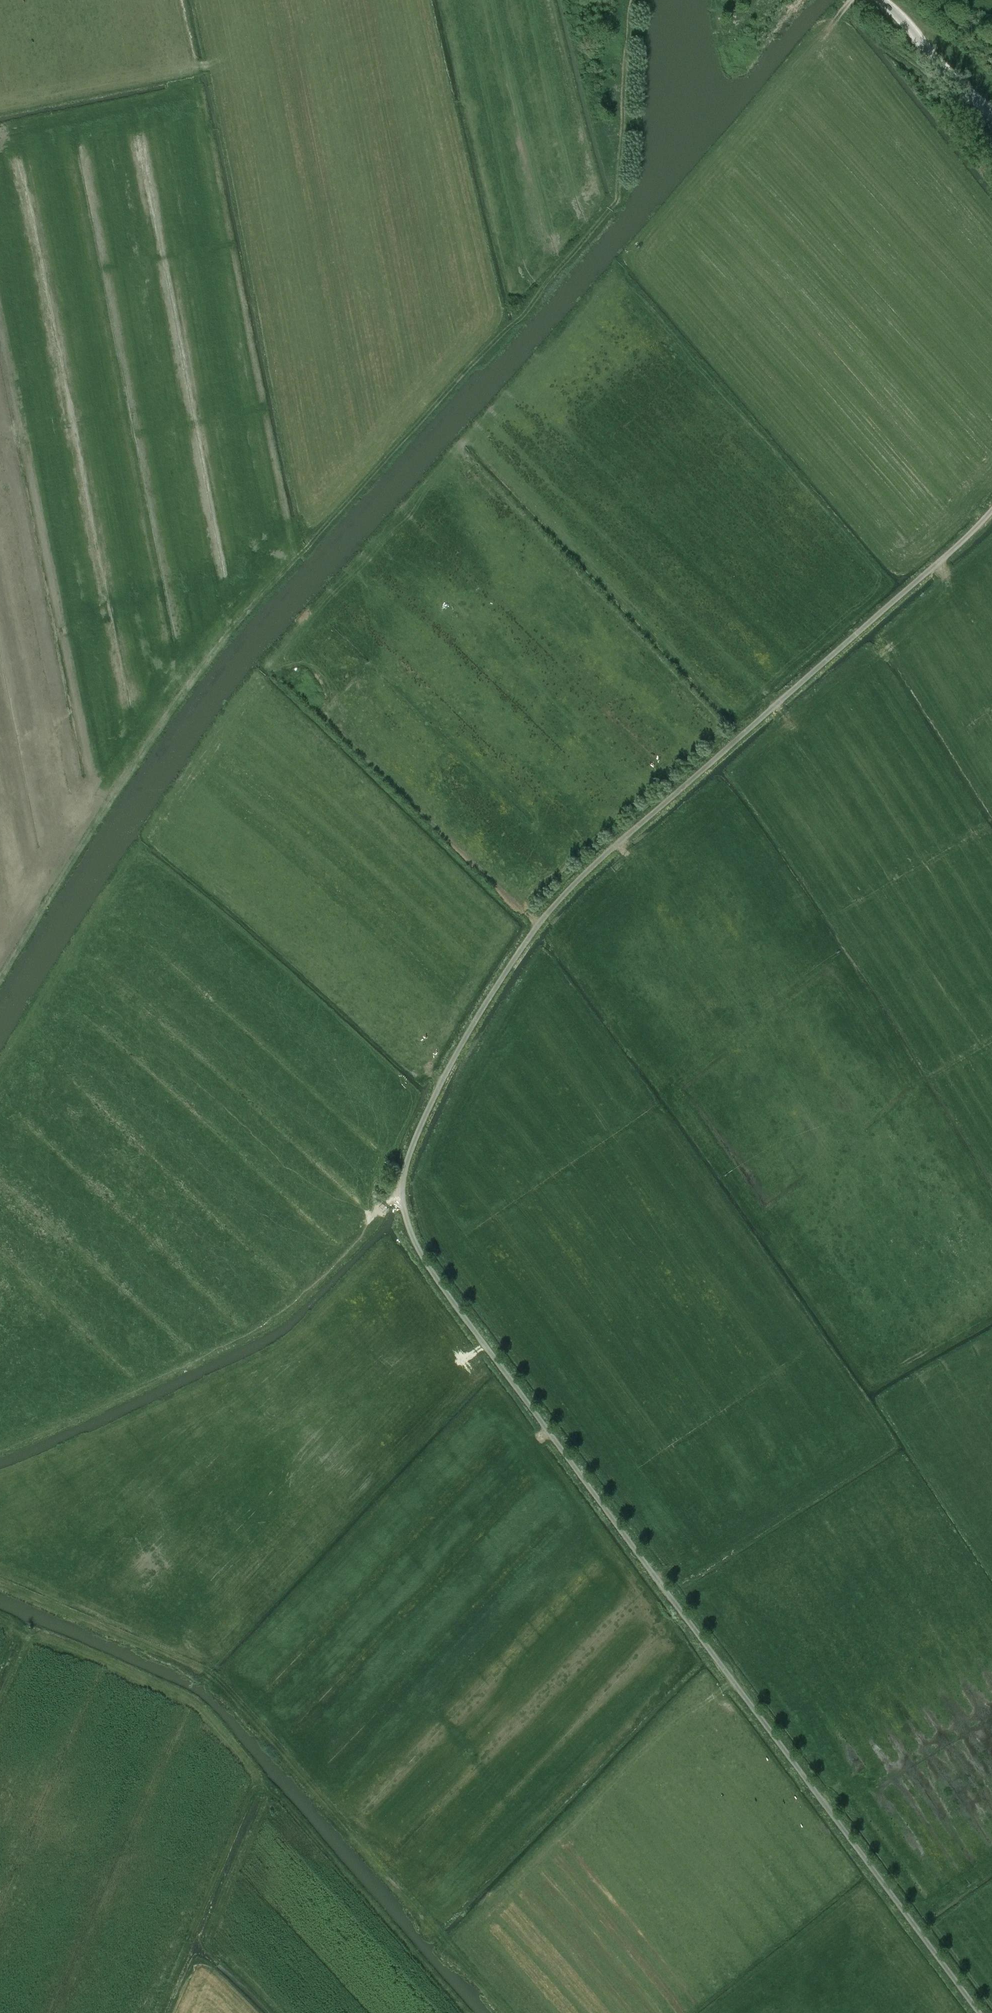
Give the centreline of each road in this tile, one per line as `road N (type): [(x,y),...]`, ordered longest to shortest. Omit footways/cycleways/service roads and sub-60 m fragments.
road 1 (unclassified): [(980,2012),(503,1375),(417,1253),(405,1202),(407,1165),(457,1059),(543,923),(991,511)]
road 2 (unclassified): [(991,109),(951,78),(880,0)]

